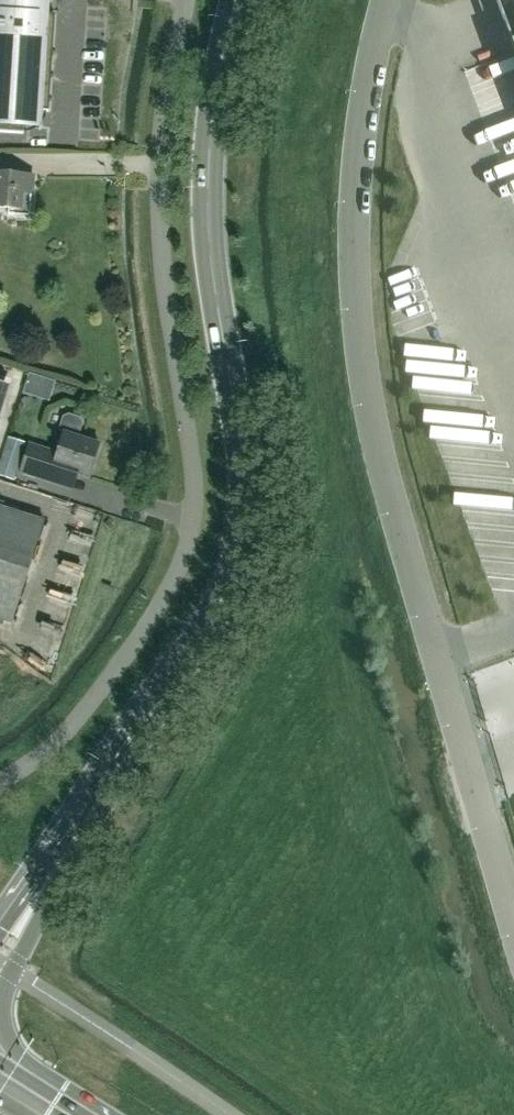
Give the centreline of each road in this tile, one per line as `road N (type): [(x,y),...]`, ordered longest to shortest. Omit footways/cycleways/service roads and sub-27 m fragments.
road 1 (tertiary): [(0,949),(207,621),(237,546),(241,454),(205,181),(210,103),(234,0)]
road 2 (unclassified): [(513,924),(413,589),(362,383),(351,263),(354,196),(387,0)]

